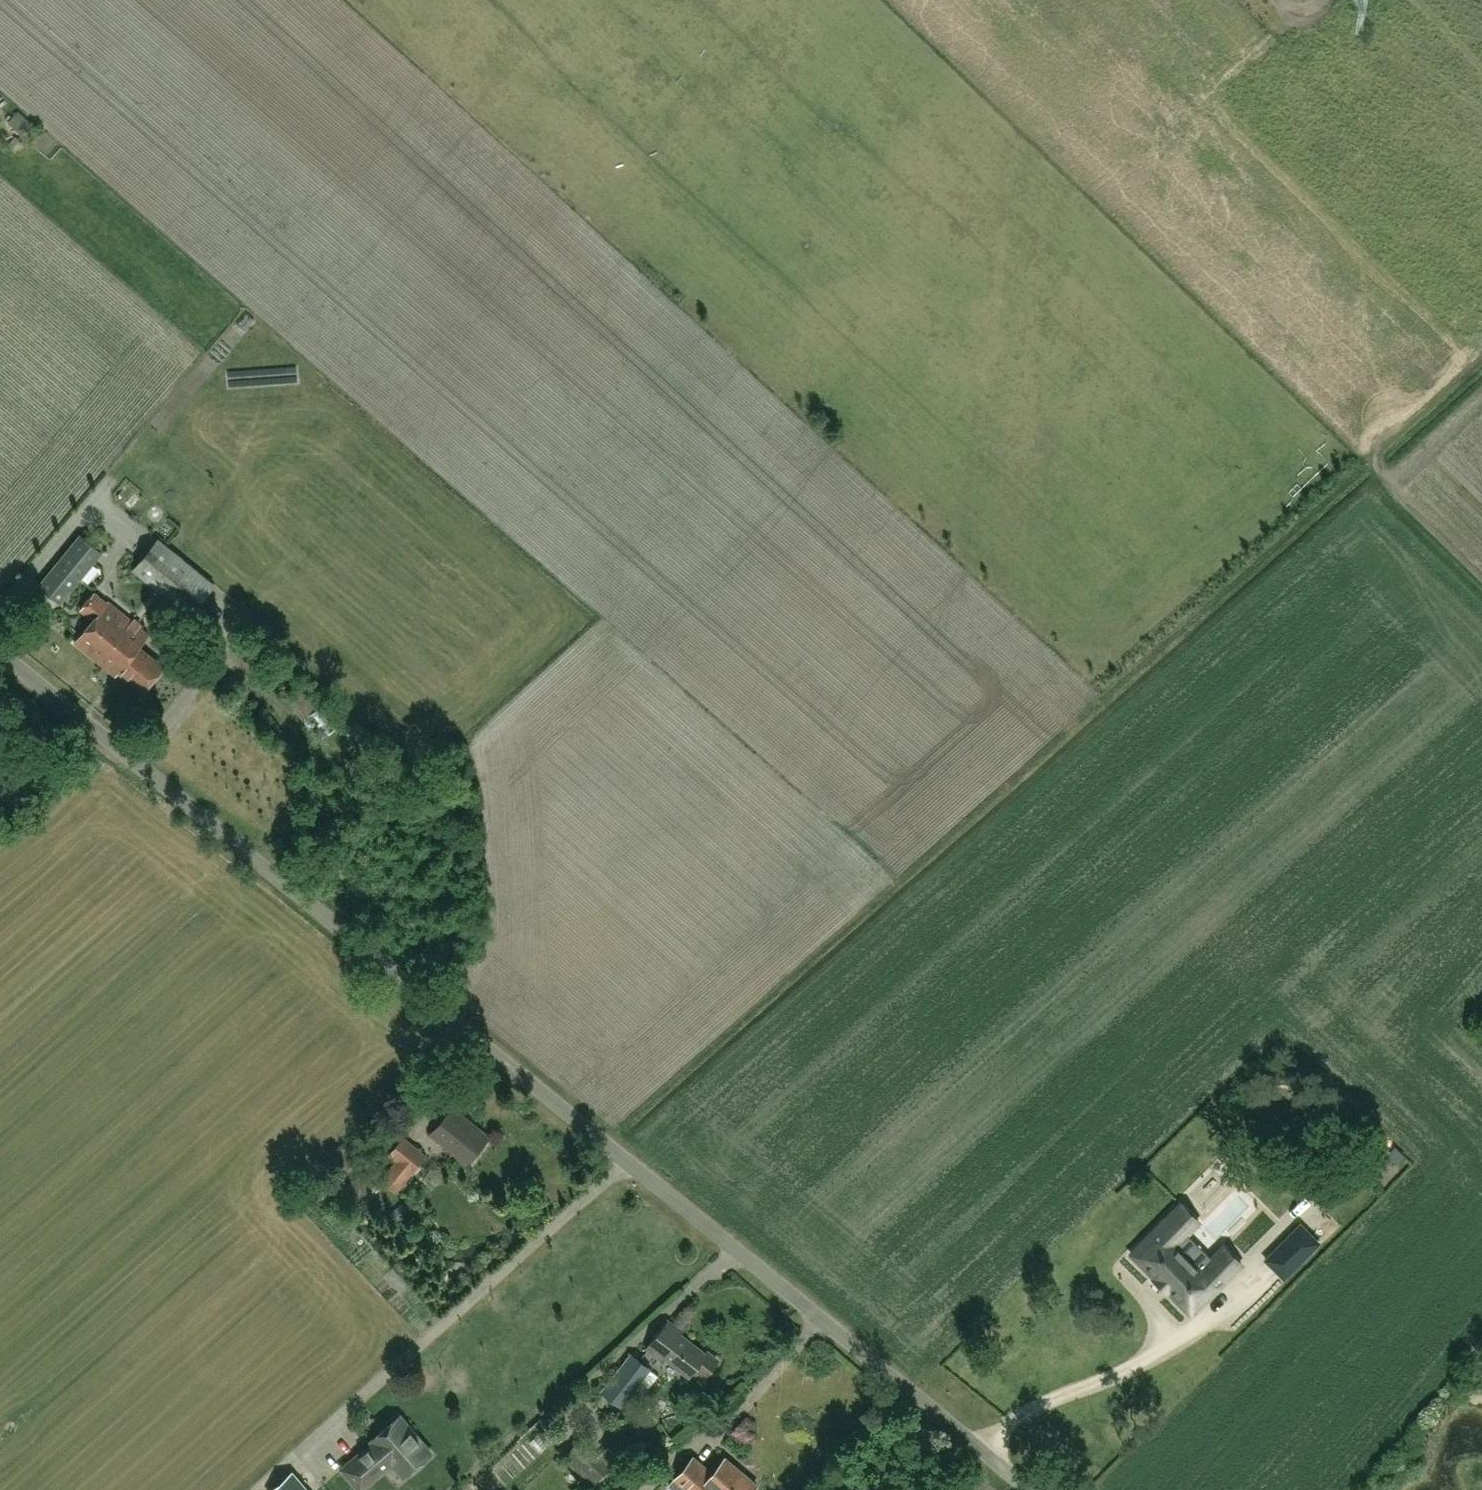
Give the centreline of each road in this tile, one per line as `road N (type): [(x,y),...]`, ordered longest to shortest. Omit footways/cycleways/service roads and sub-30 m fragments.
road 1 (unclassified): [(1032,1489),(0,652)]

